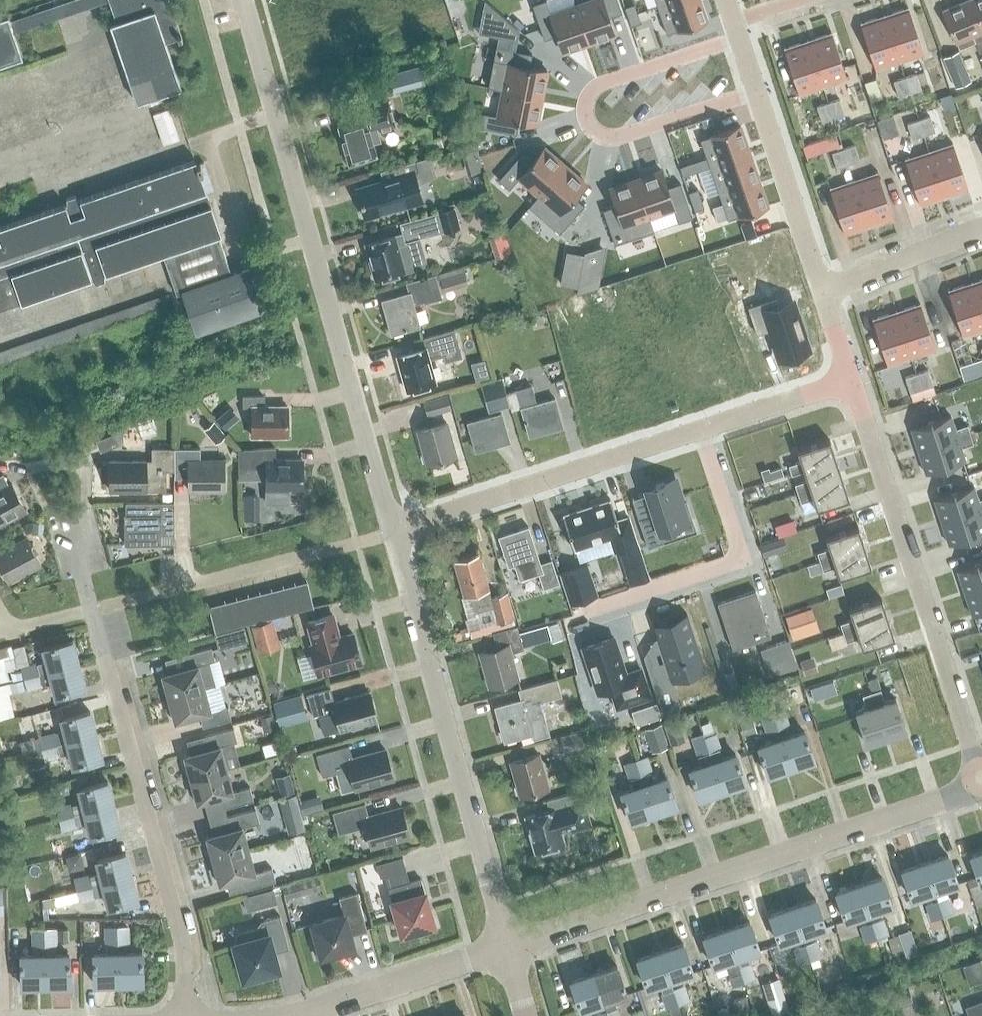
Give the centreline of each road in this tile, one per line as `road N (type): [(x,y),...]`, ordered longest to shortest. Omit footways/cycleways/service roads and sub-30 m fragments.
road 1 (residential): [(392,533),(243,0)]
road 2 (residential): [(981,787),(507,947)]
road 3 (residential): [(507,947),(392,533)]
road 4 (residential): [(981,783),(851,380)]
road 5 (residential): [(183,1015),(184,945),(91,609)]
road 6 (residential): [(392,533),(703,428)]
road 7 (residential): [(703,428),(741,541),(739,559),(572,621)]
road 8 (residential): [(740,43),(618,81),(608,108),(629,125),(754,85)]
road 9 (residential): [(151,595),(392,533)]
road 10 (residential): [(507,947),(294,1015)]
road 11 (residential): [(822,292),(754,85)]
road 12 (residential): [(822,292),(981,228)]
road 13 (residential): [(703,428),(851,380)]

